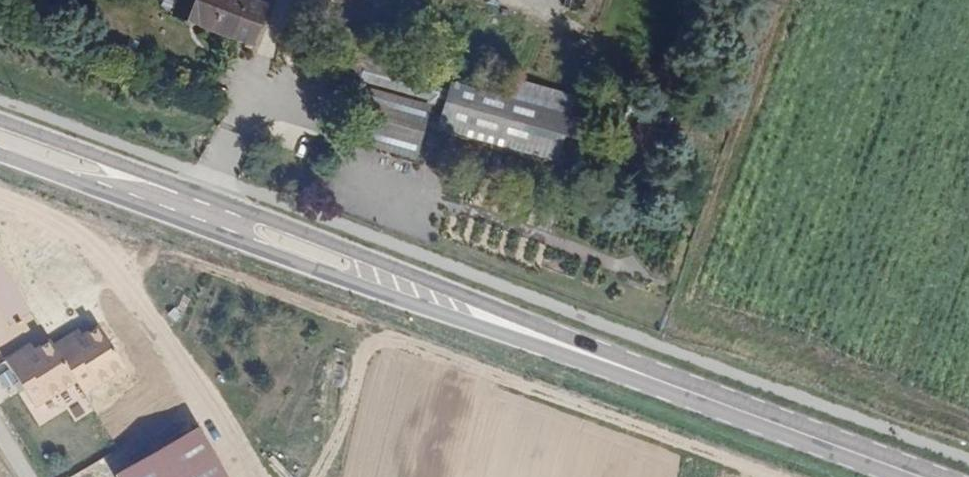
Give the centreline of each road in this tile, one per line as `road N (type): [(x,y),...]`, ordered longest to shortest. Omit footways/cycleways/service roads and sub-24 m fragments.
road 1 (primary): [(203,227),(606,362)]
road 2 (primary): [(606,362),(212,204)]
road 3 (primary): [(606,362),(924,476)]
road 4 (primary): [(212,204),(0,128)]
road 5 (primary): [(0,154),(203,227)]
road 6 (track): [(0,71),(164,129)]

